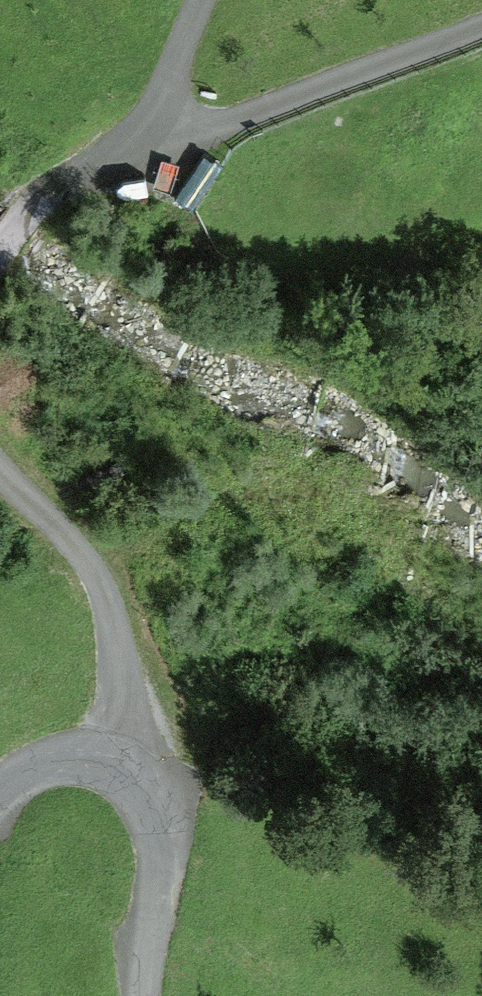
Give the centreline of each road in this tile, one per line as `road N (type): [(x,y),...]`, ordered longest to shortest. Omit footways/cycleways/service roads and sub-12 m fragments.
road 1 (unclassified): [(0,801),(45,769),(68,763),(122,773),(144,795),(161,840),(145,995)]
road 2 (track): [(0,466),(100,582),(125,693),(122,773)]
road 3 (track): [(154,118),(189,122),(257,110),(481,19)]
road 4 (track): [(203,0),(154,118),(42,200),(0,250)]

